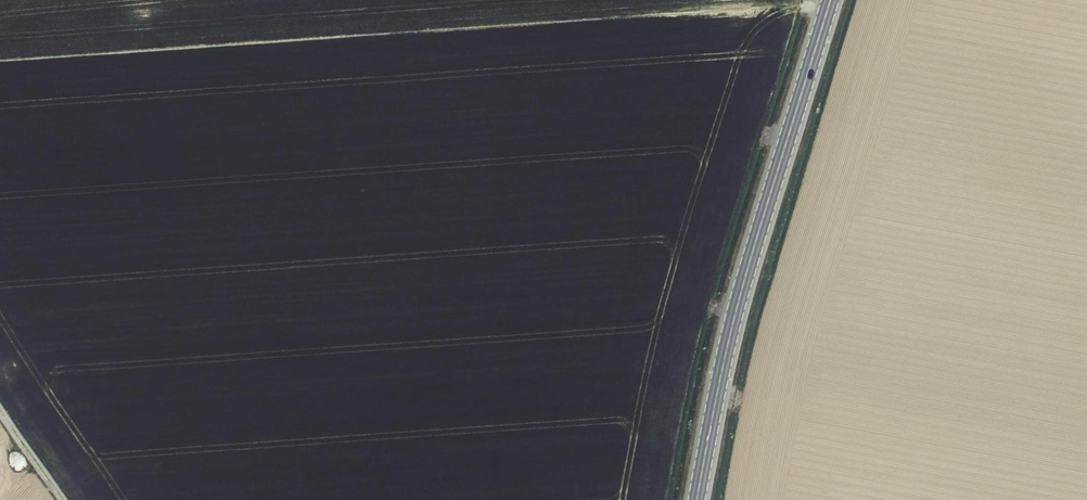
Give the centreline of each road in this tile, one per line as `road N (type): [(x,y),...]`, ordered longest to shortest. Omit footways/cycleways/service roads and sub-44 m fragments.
road 1 (secondary): [(830,0),(740,297),(697,499)]

